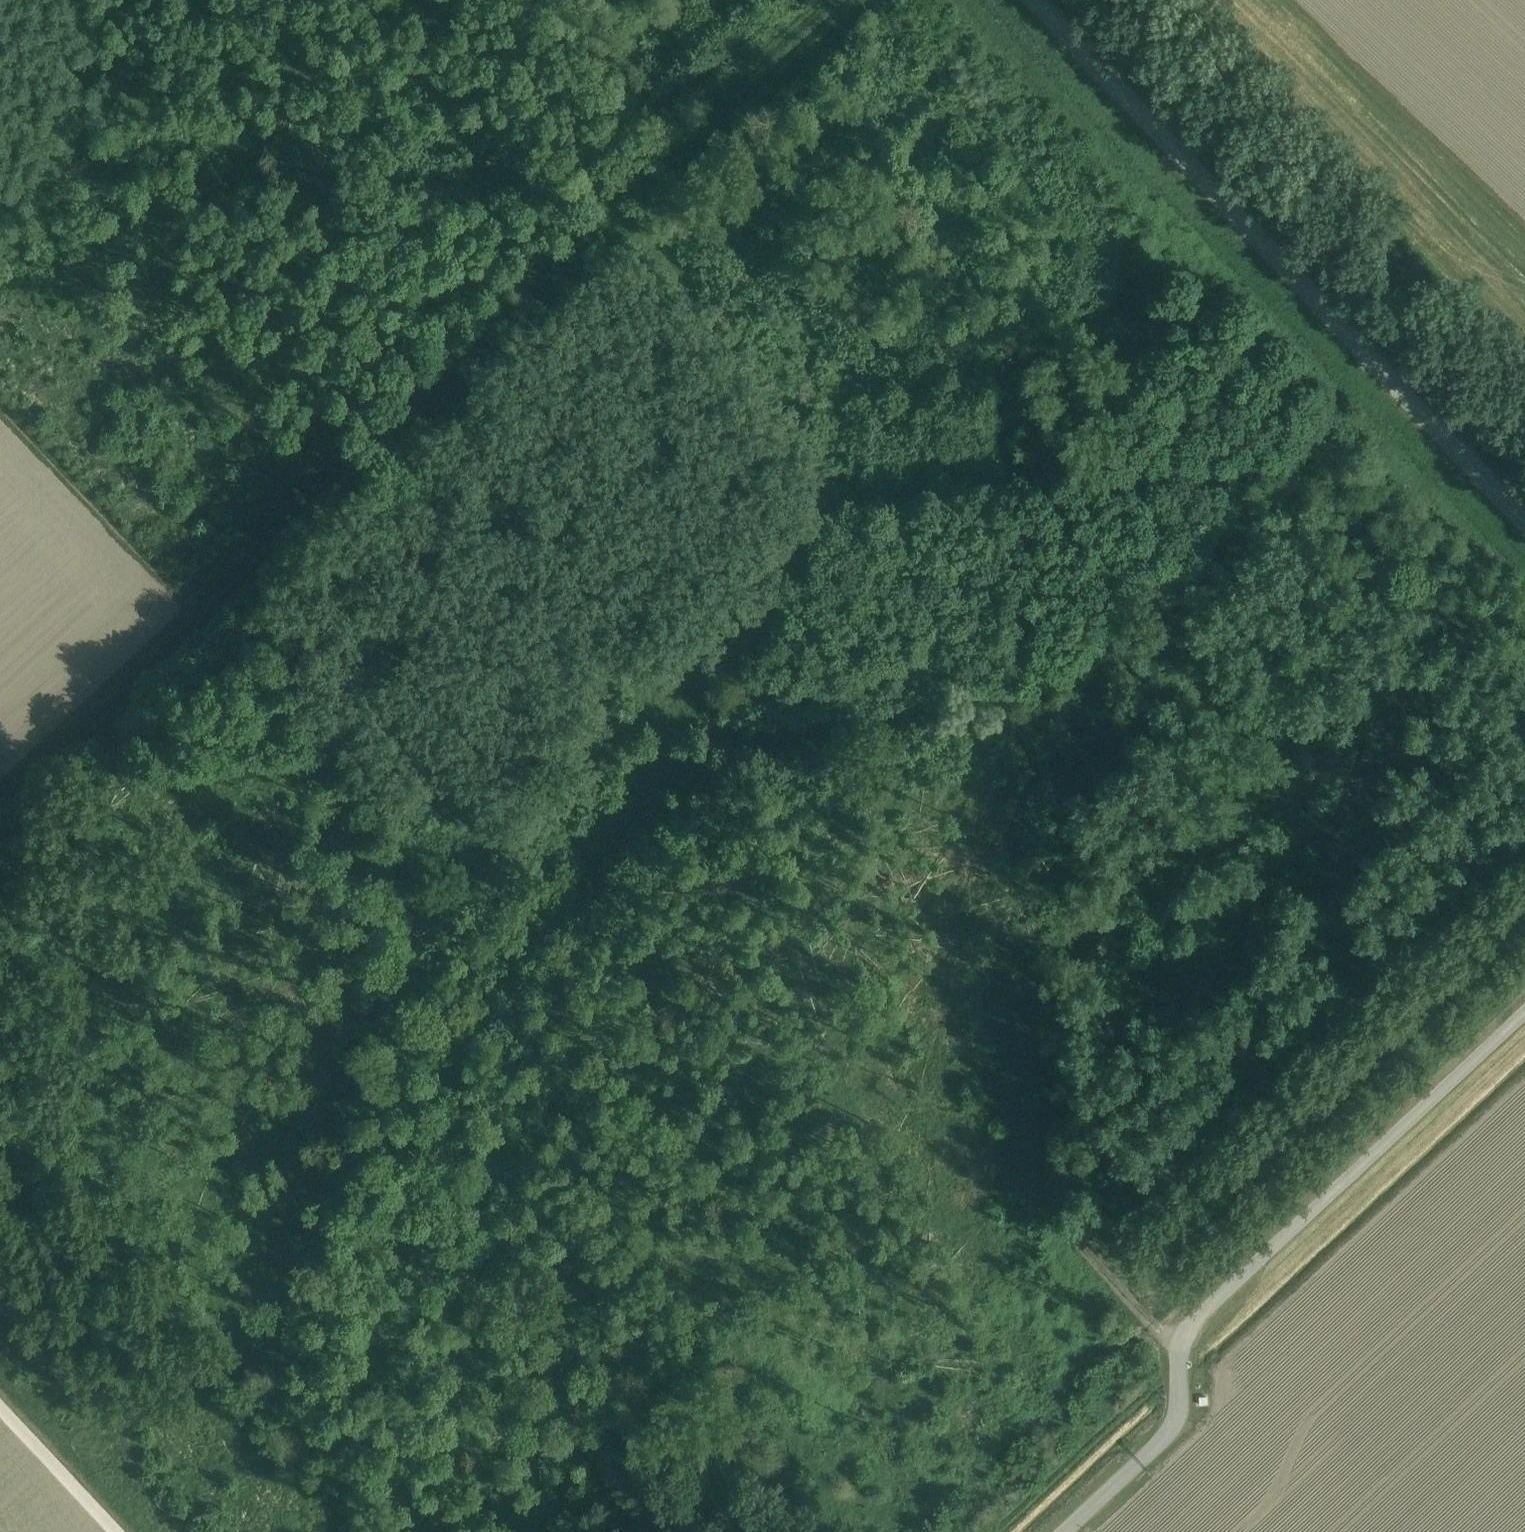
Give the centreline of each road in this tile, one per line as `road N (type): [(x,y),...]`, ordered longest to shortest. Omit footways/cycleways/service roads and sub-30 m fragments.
road 1 (unclassified): [(1524,1011),(1188,1328),(1176,1426),(1064,1531)]
road 2 (unclassified): [(1524,516),(1036,0)]

